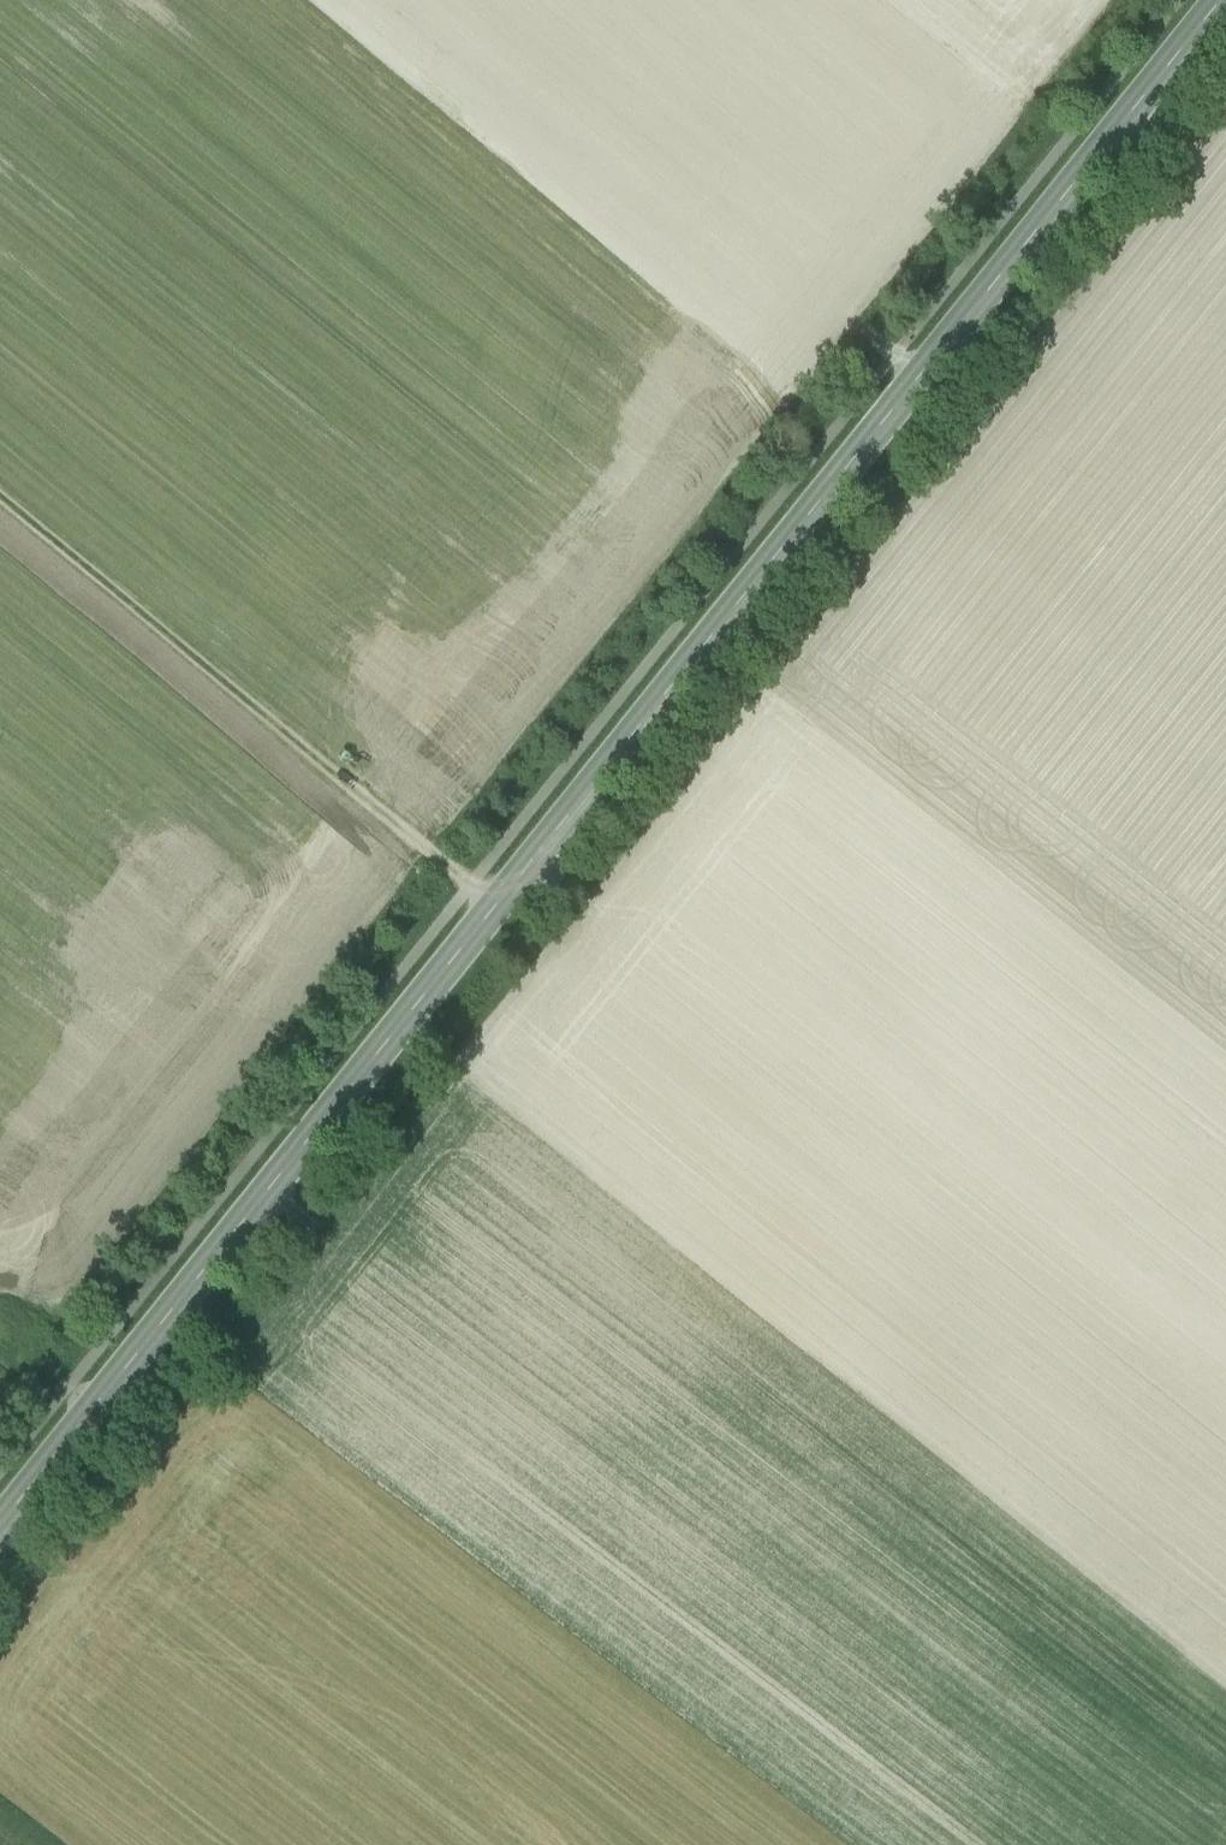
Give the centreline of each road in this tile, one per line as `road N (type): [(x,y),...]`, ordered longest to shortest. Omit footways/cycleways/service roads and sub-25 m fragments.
road 1 (primary): [(0,1527),(1222,0)]
road 2 (track): [(499,905),(0,496)]

